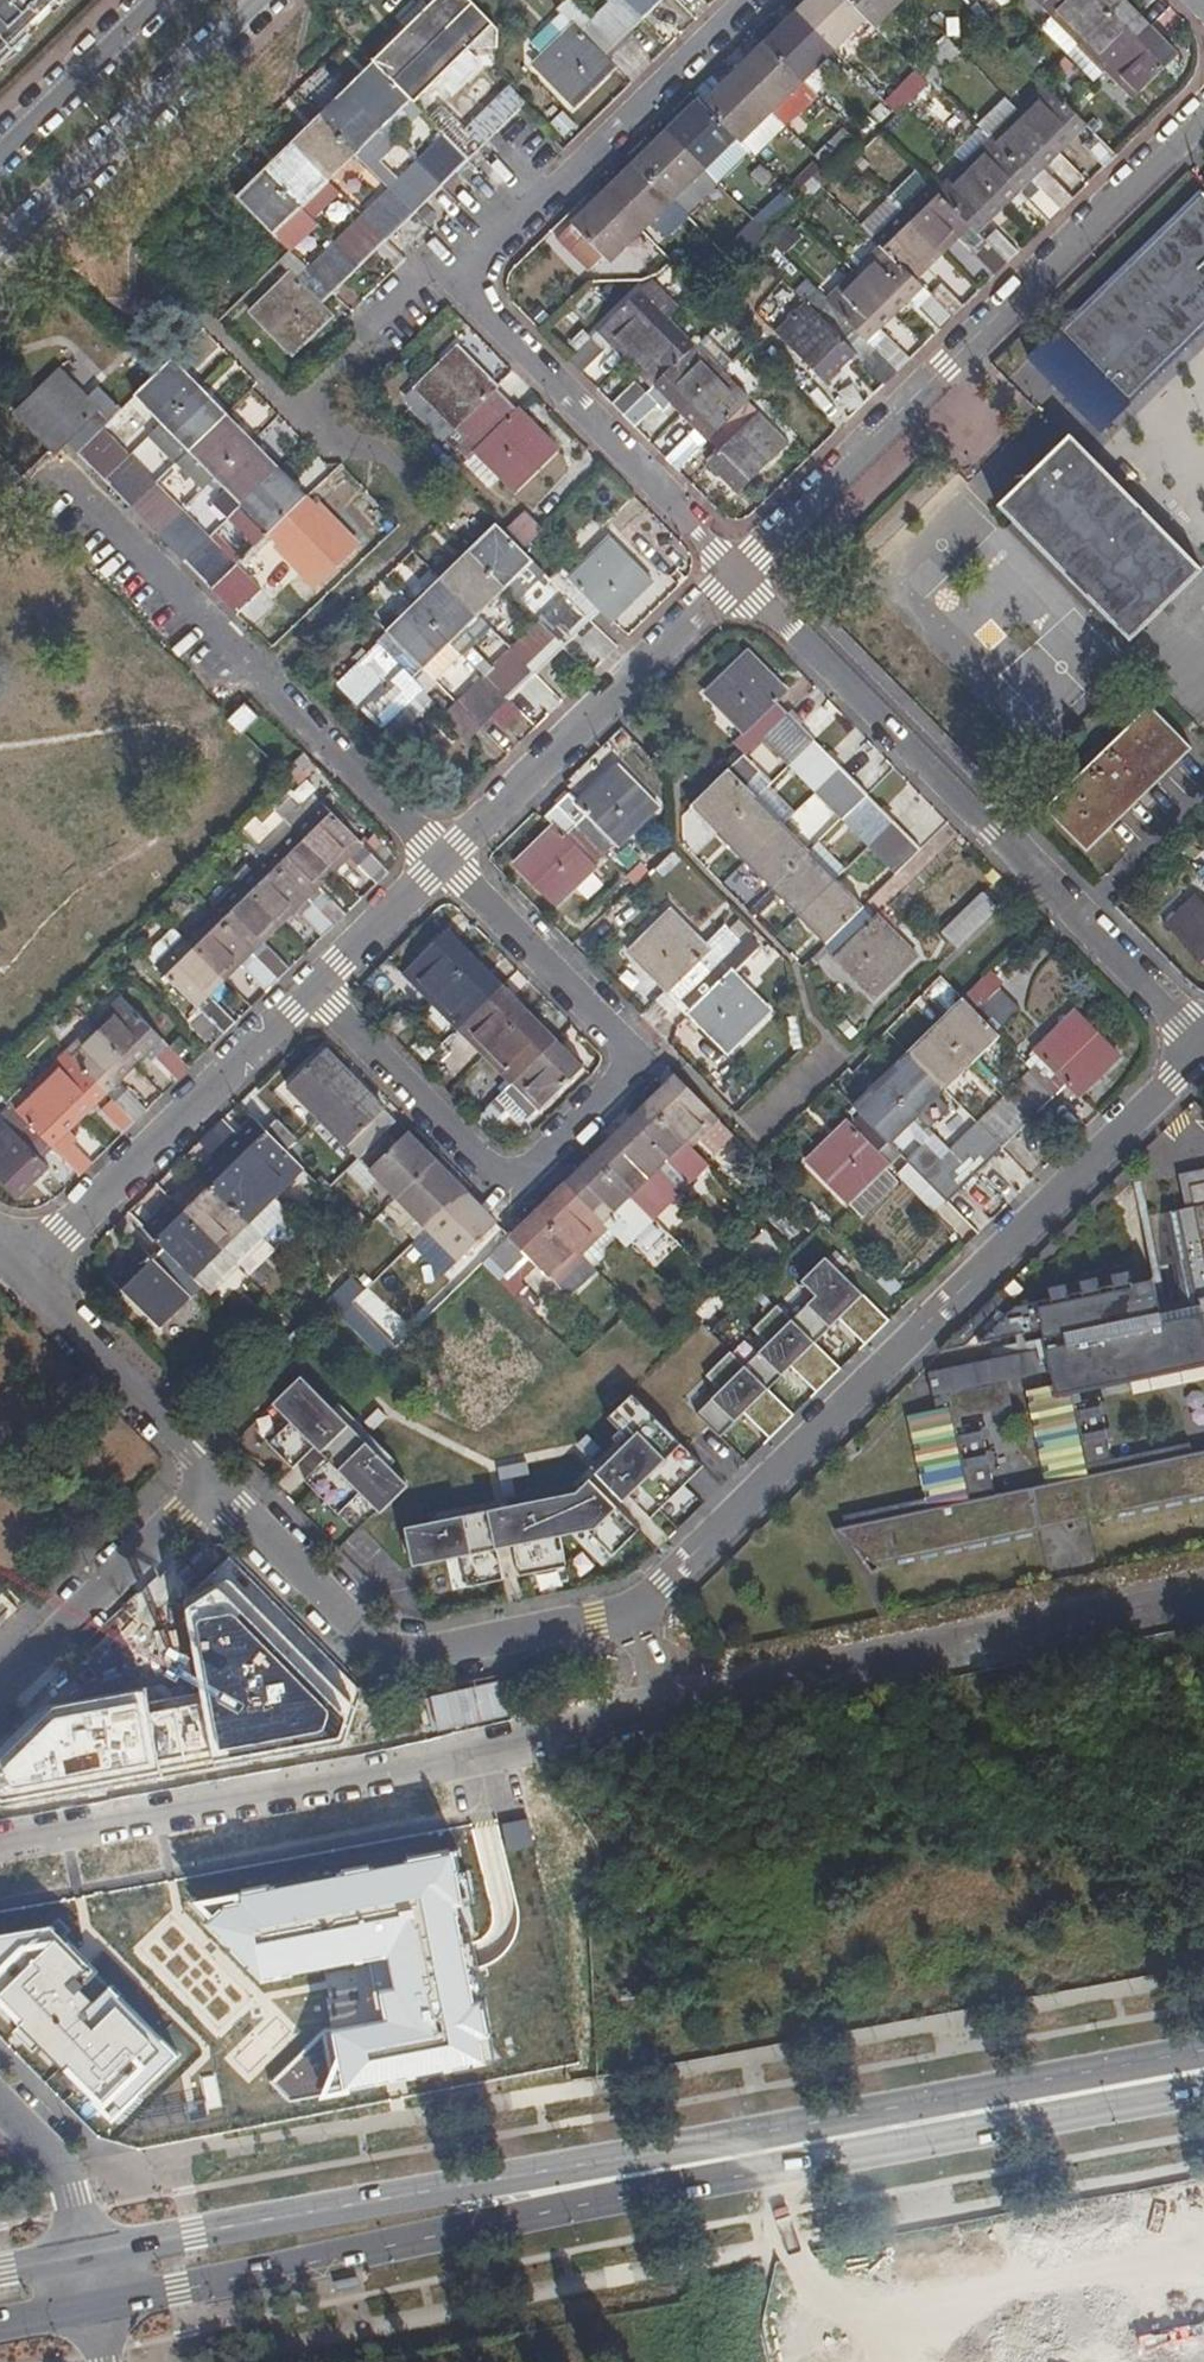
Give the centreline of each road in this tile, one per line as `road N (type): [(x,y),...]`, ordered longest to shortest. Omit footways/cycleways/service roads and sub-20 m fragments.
road 1 (primary): [(1203,2055),(80,2261)]
road 2 (primary): [(92,2311),(727,2177),(1203,2093)]
road 3 (residential): [(632,1619),(1203,1051)]
road 4 (residential): [(301,986),(488,1171),(499,1175),(523,1163),(612,1072),(617,1053),(431,856)]
road 5 (residential): [(1203,1045),(725,567)]
road 6 (residential): [(658,1699),(394,1761),(0,1828)]
road 7 (residential): [(725,567),(1203,111)]
road 8 (residential): [(1203,1585),(658,1699)]
road 9 (residential): [(53,485),(431,856)]
road 10 (residential): [(218,1484),(385,1652),(442,1651),(632,1619)]
road 11 (residential): [(431,856),(725,567)]
road 12 (residential): [(725,567),(472,301),(476,265)]
road 13 (residential): [(28,1270),(301,986)]
road 14 (residential): [(476,265),(750,0)]
road 15 (tertiary): [(0,257),(262,0)]
road 16 (residential): [(0,1689),(218,1484)]
road 17 (residential): [(28,1270),(218,1484)]
road 18 (tertiary): [(161,0),(0,158)]
road 19 (residential): [(301,986),(431,856)]
road 20 (unclassified): [(80,2261),(71,2194),(55,2163),(0,2104)]
road 21 (residential): [(476,265),(426,265),(345,332)]

